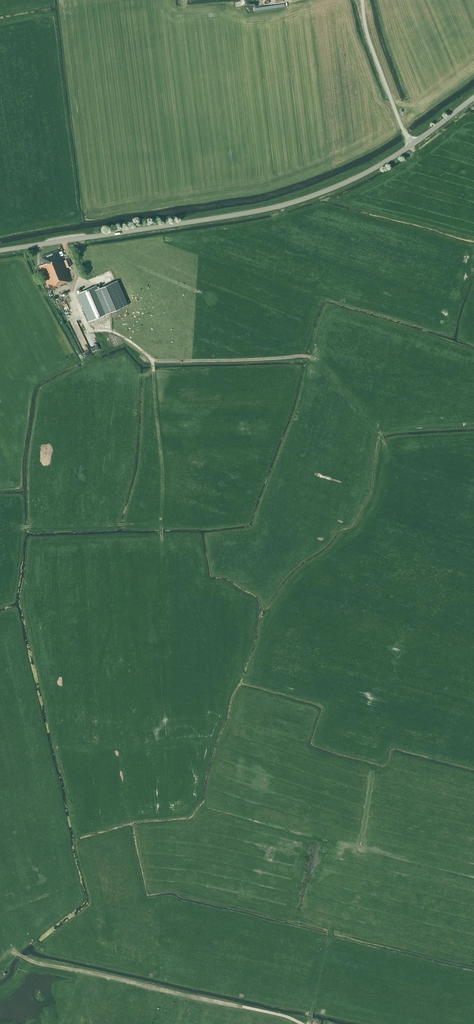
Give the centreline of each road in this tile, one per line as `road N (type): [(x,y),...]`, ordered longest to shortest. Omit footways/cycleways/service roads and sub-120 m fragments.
road 1 (tertiary): [(0,250),(290,204),(390,160),(473,97)]
road 2 (track): [(301,1023),(15,953)]

